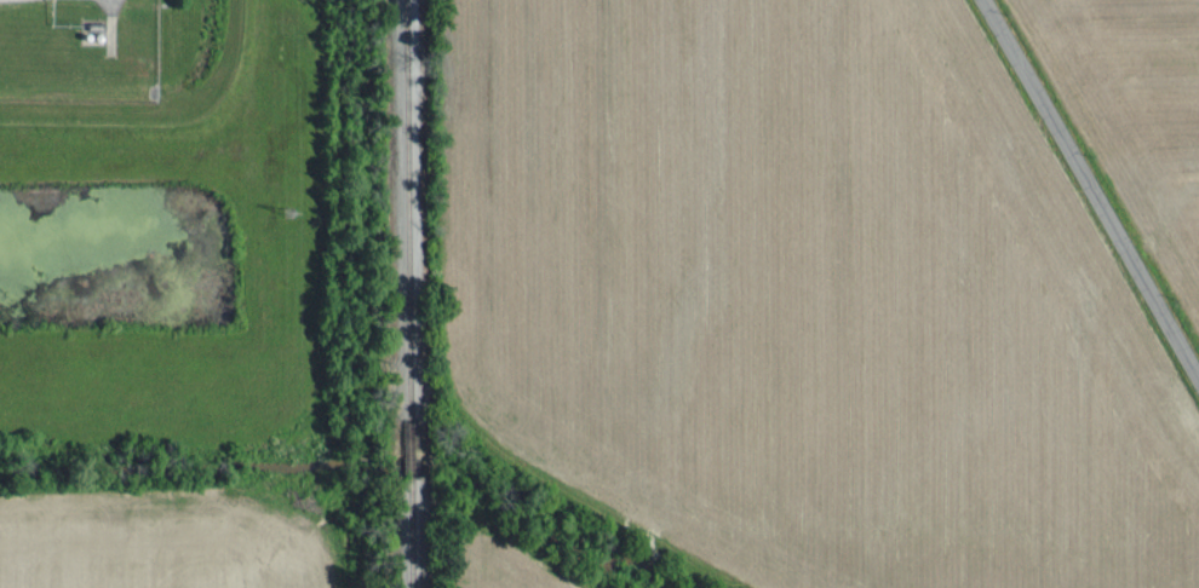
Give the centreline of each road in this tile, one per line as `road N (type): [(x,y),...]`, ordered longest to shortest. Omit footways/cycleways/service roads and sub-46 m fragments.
road 1 (residential): [(1198,375),(986,0)]

